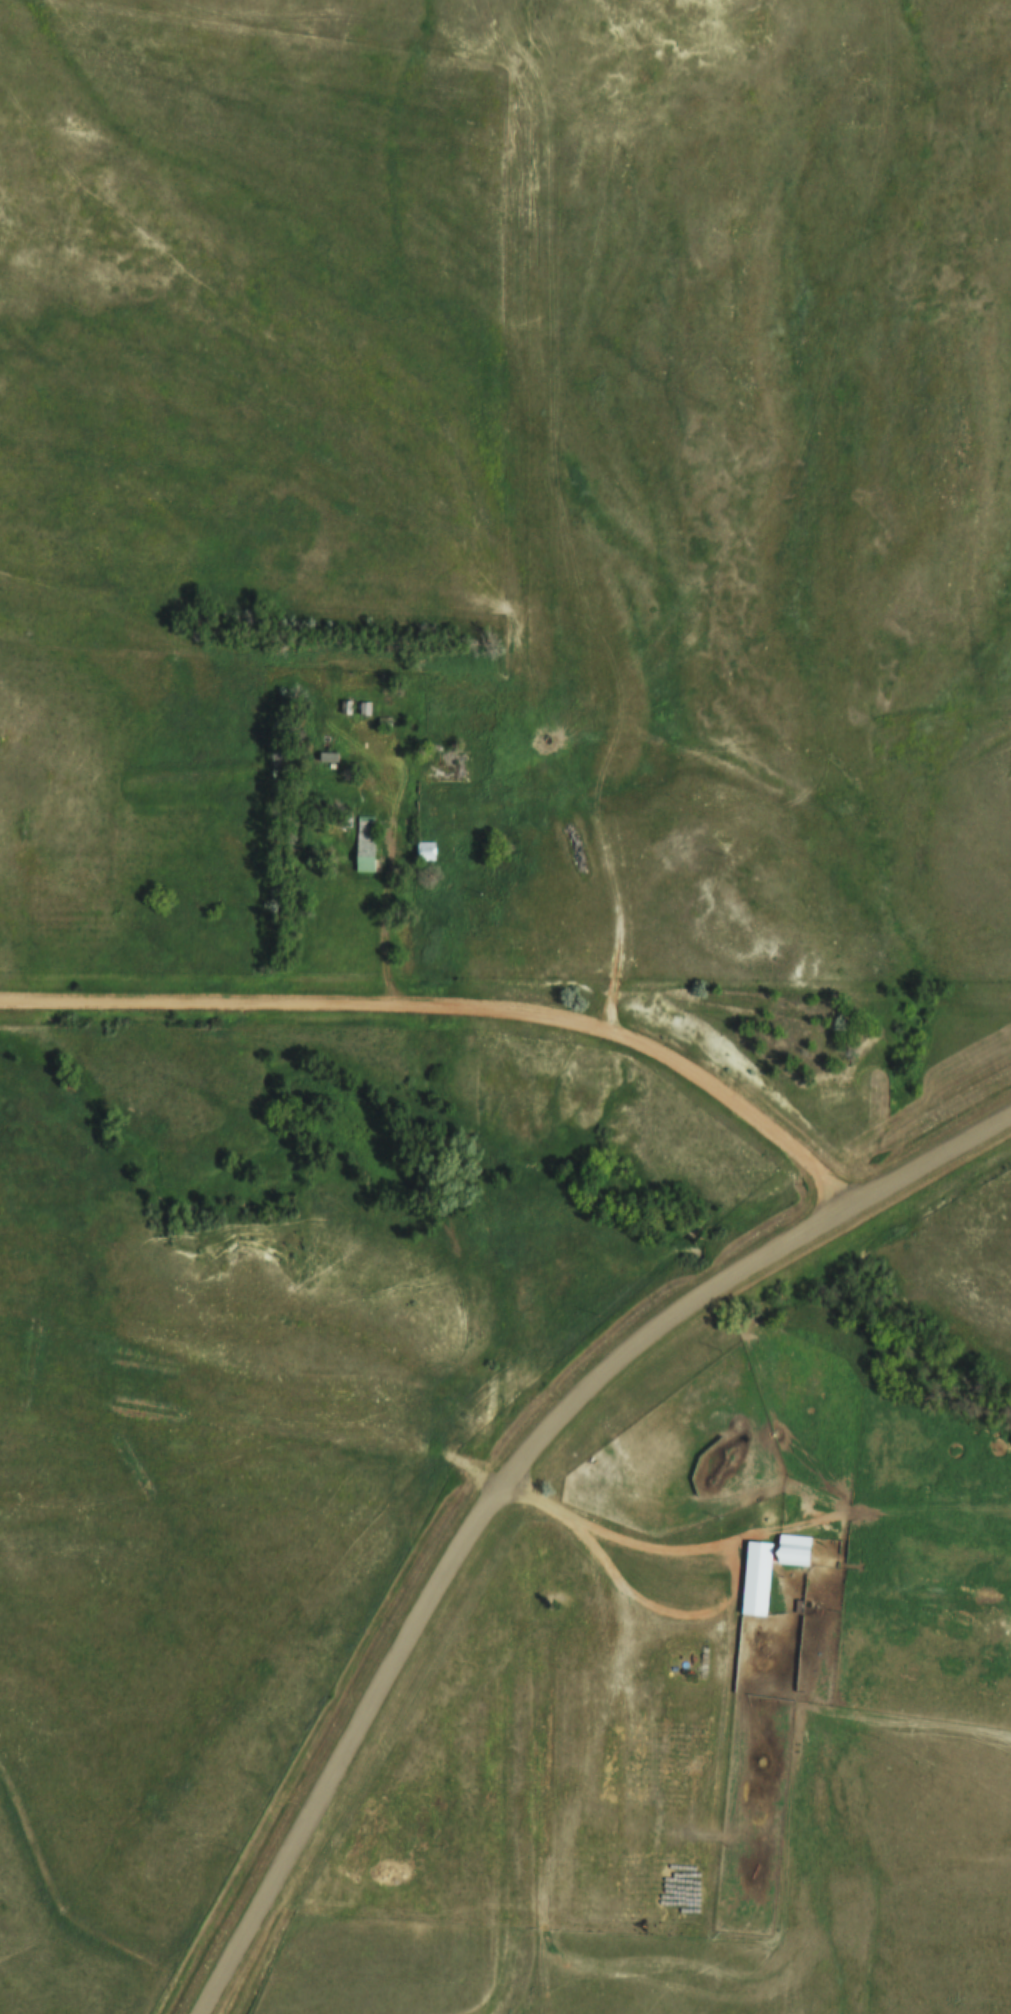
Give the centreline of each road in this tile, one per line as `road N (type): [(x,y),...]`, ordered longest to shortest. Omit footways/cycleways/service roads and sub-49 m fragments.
road 1 (tertiary): [(1010,1116),(622,1347),(495,1478),(194,2013)]
road 2 (residential): [(850,1209),(690,1069),(614,1026),(473,1008),(0,1002)]

